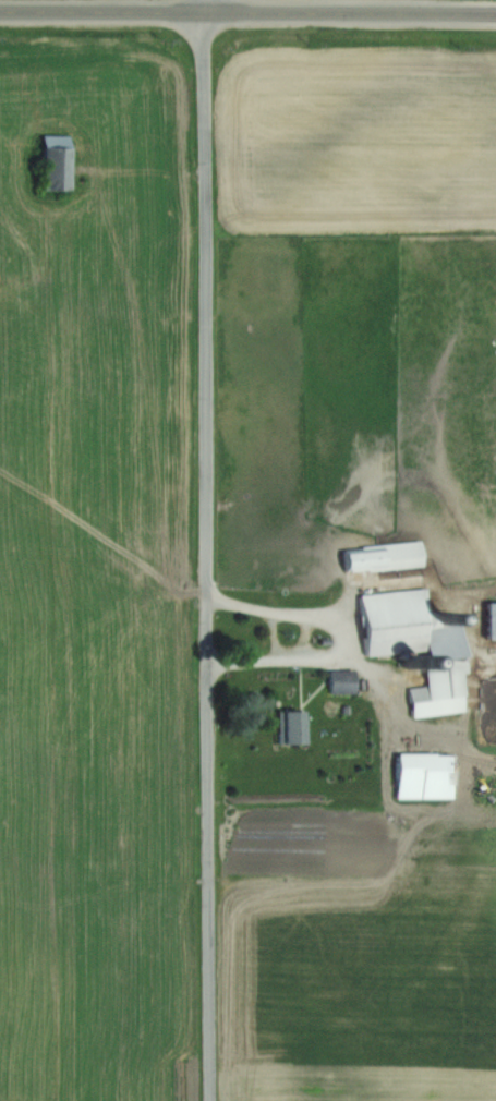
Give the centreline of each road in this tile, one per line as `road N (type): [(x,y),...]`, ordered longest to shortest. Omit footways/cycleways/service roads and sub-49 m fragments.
road 1 (residential): [(210,1100),(209,12)]
road 2 (secondary): [(0,11),(495,13)]

